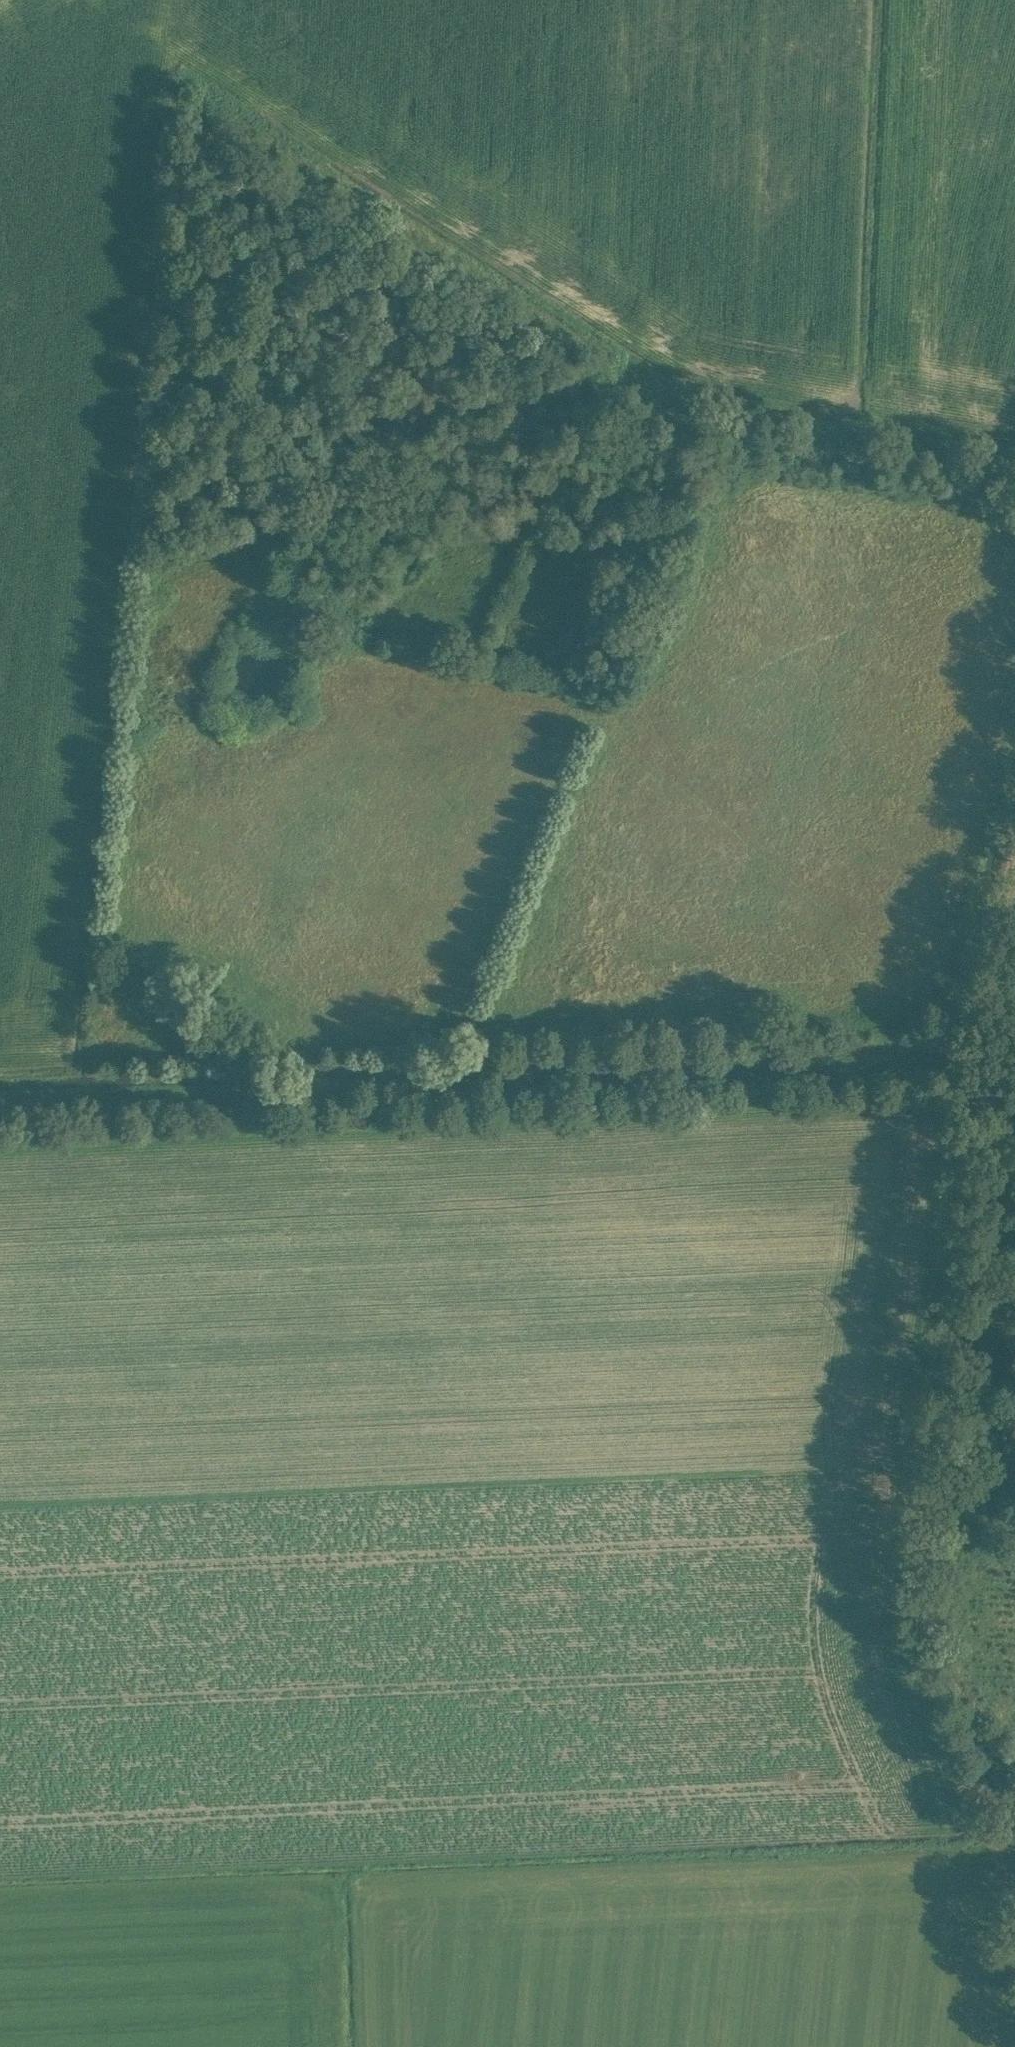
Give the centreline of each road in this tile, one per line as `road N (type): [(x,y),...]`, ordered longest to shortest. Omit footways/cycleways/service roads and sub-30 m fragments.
road 1 (track): [(1014,1872),(953,1722),(927,1636),(937,1497),(1014,904)]

